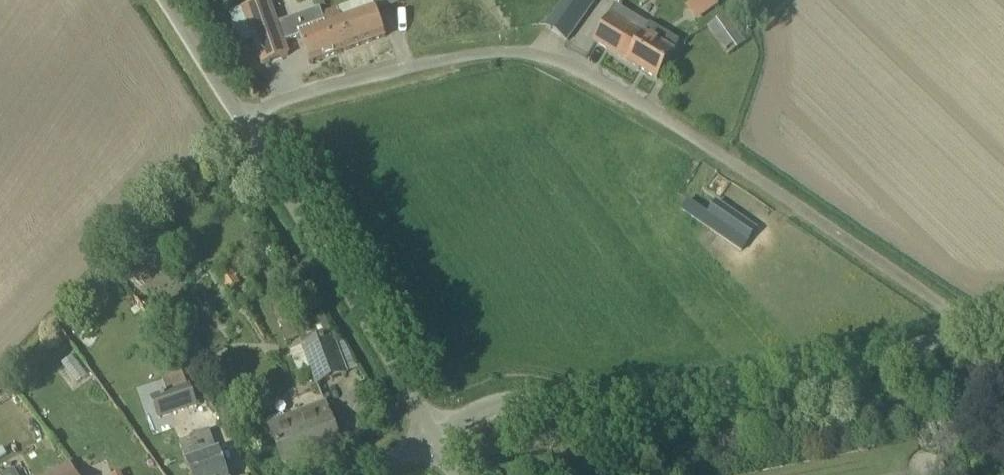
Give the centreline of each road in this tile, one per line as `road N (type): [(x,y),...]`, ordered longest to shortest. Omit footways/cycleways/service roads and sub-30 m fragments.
road 1 (unclassified): [(986,332),(645,104),(560,58),(507,50),(423,61),(279,102),(244,123)]
road 2 (unclassified): [(436,435),(494,403),(635,407),(986,332)]
road 3 (unclassified): [(436,435),(244,123)]
road 4 (unclassified): [(244,123),(166,0)]

